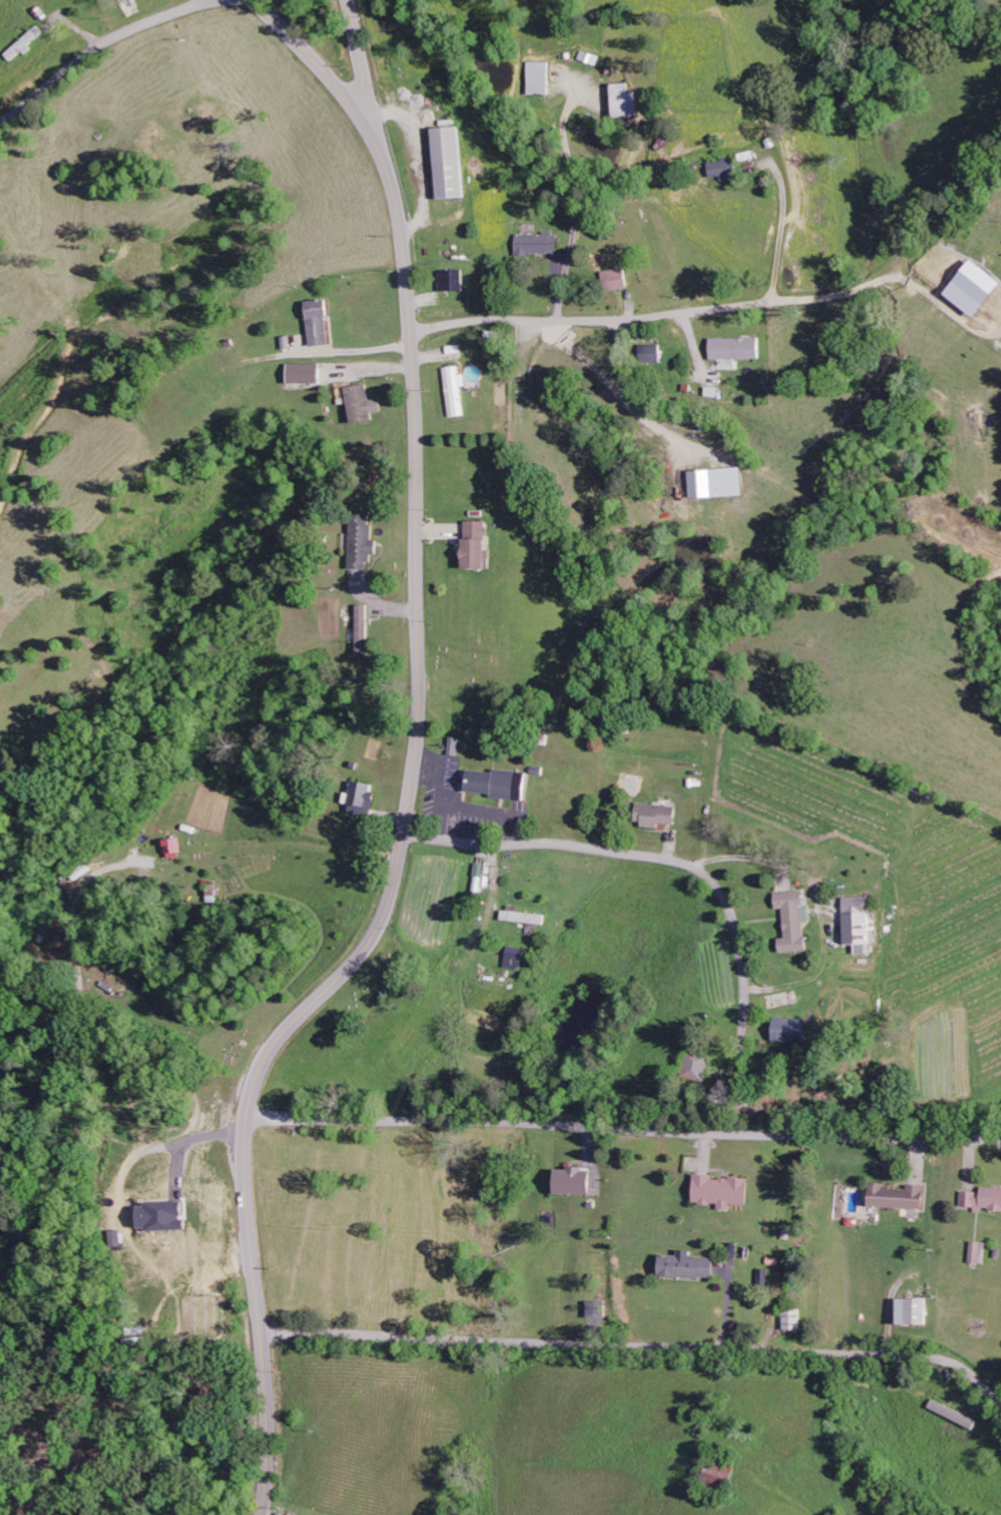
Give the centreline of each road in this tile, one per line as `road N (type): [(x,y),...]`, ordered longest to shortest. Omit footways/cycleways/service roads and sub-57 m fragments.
road 1 (secondary): [(262,1514),(267,1385),(247,1210),(248,1117),(266,1058),(347,970),(381,919),(404,828),(420,697),(414,372),(395,201),(357,114),(254,0)]
road 2 (residential): [(1000,1404),(955,1366),(895,1359),(261,1333)]
road 3 (residential): [(1000,1136),(871,1140),(248,1120)]
road 4 (residential): [(739,1132),(745,977),(736,928),(709,874),(584,847),(494,848),(403,833)]
road 5 (residential): [(411,330),(517,318),(614,322),(740,309),(773,293)]
road 6 (residential): [(213,0),(116,36),(0,120)]
road 7 (tertiary): [(384,165),(349,0)]

